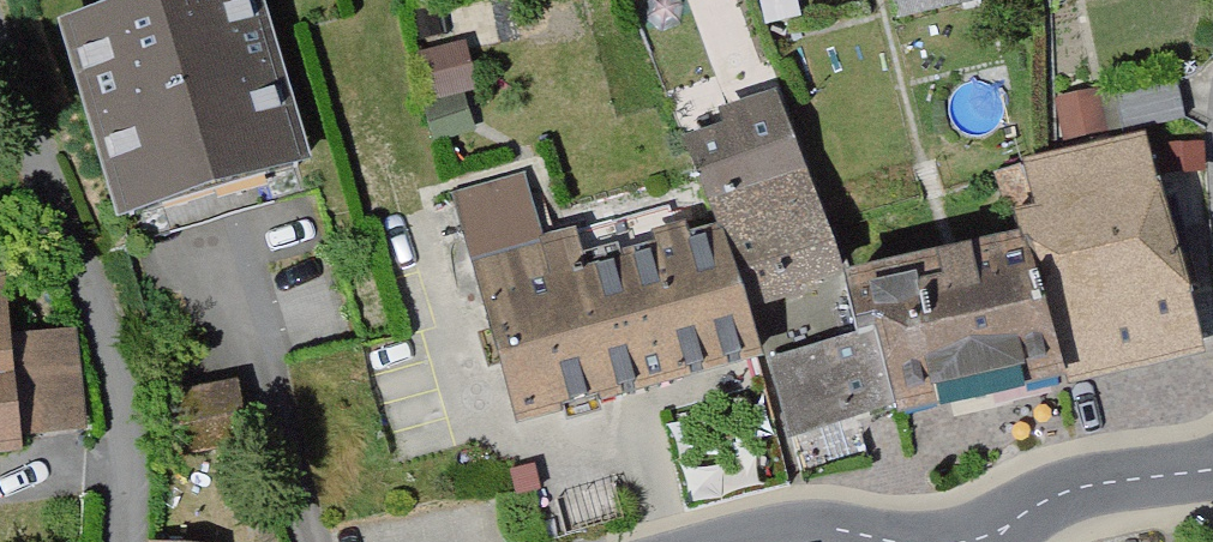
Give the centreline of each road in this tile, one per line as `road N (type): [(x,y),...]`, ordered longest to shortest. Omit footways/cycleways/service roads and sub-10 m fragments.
road 1 (residential): [(0,75),(98,333),(126,471),(128,541)]
road 2 (unclassified): [(1212,471),(1088,488),(1043,503),(982,541)]
road 3 (unclassified): [(889,541),(845,530),(790,529),(717,541)]

